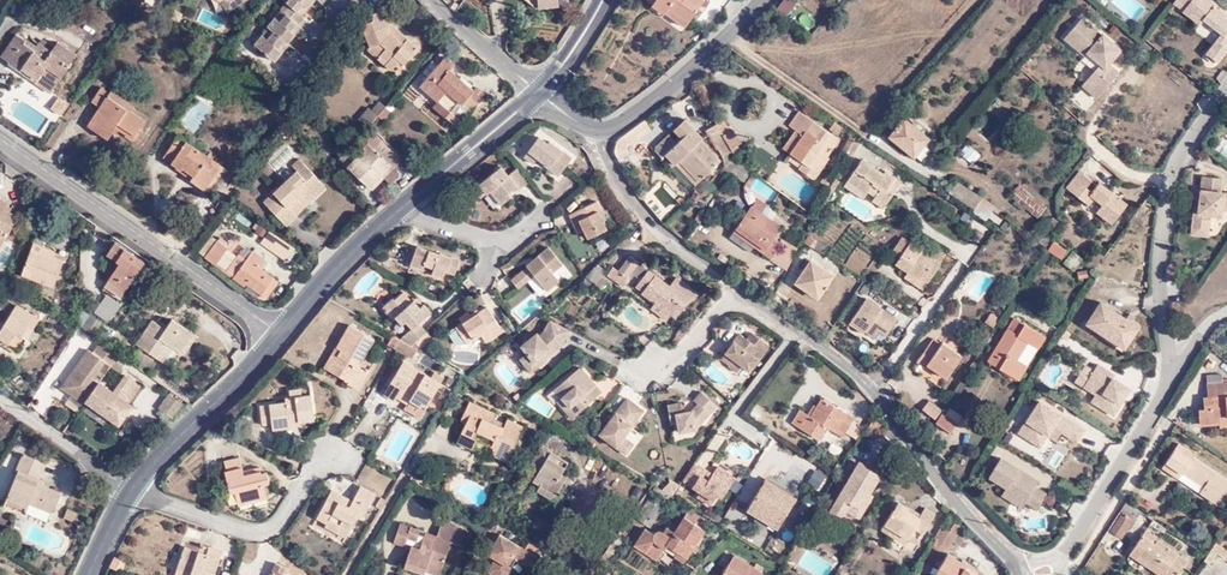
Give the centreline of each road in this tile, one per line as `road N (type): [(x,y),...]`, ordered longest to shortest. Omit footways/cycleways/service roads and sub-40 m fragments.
road 1 (residential): [(1026,563),(961,500),(889,404),(821,345),(653,227),(627,194),(599,131)]
road 2 (tertiary): [(282,333),(340,263),(539,93)]
road 3 (residential): [(0,142),(282,333)]
road 4 (residential): [(1164,398),(1172,377),(1162,263),(1172,181),(1226,91)]
road 5 (tertiary): [(89,574),(130,491),(282,333)]
road 6 (tertiary): [(762,0),(689,72),(617,127),(599,131)]
road 7 (residential): [(1058,558),(1164,398)]
road 8 (residential): [(539,93),(433,0)]

